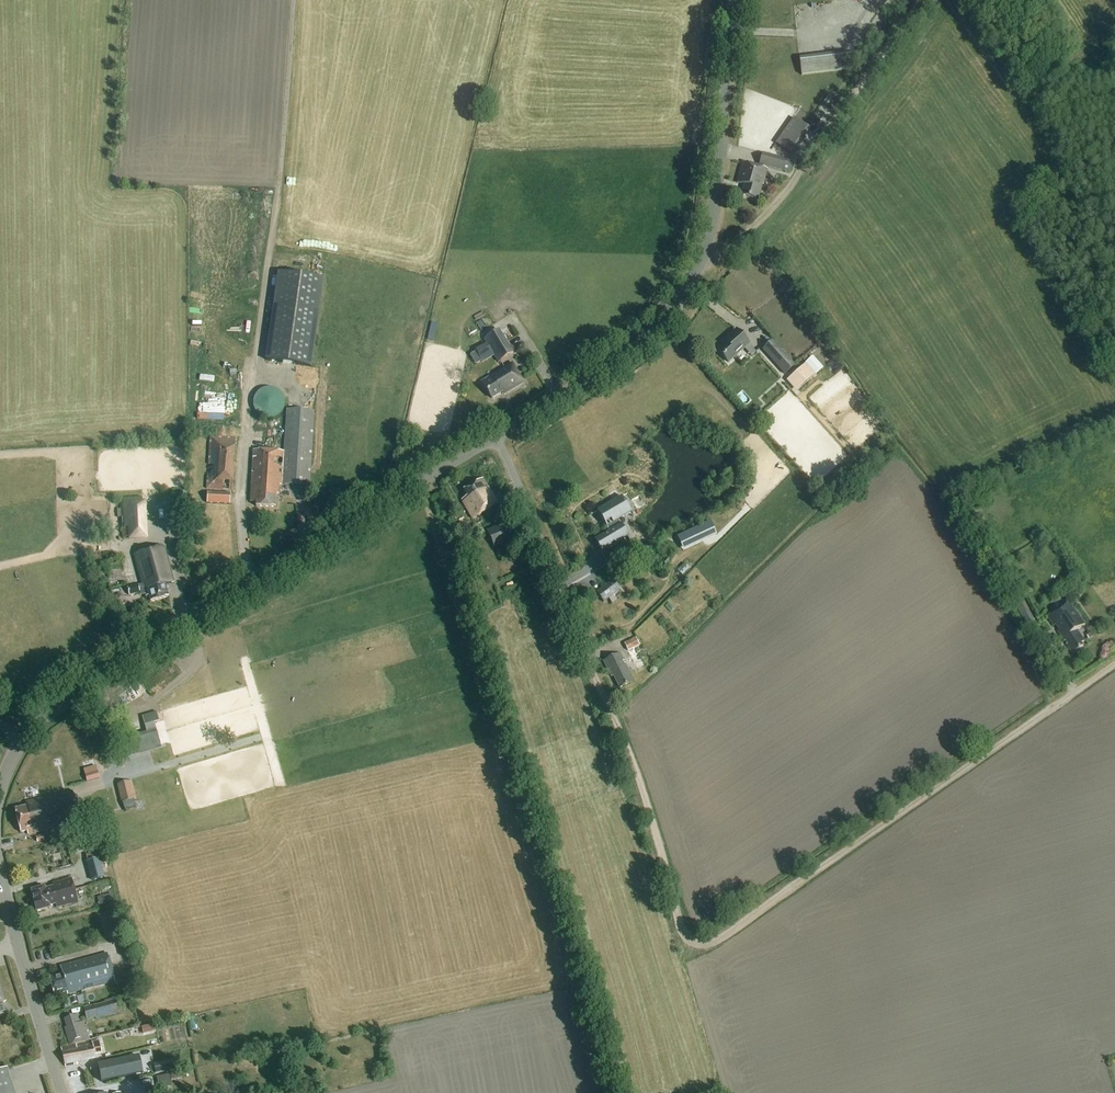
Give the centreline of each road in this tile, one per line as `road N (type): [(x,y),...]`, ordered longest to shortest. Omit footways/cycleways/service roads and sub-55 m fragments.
road 1 (track): [(1114,665),(714,941),(696,943),(682,925),(594,663)]
road 2 (unclassified): [(20,740),(94,681),(494,434)]
road 3 (unclassified): [(494,434),(620,360),(659,324),(700,268),(714,217),(735,0)]
road 4 (track): [(704,256),(721,256),(786,191),(923,0)]
road 5 (residential): [(594,663),(494,434)]
road 6 (unclassified): [(62,1092),(0,872)]

